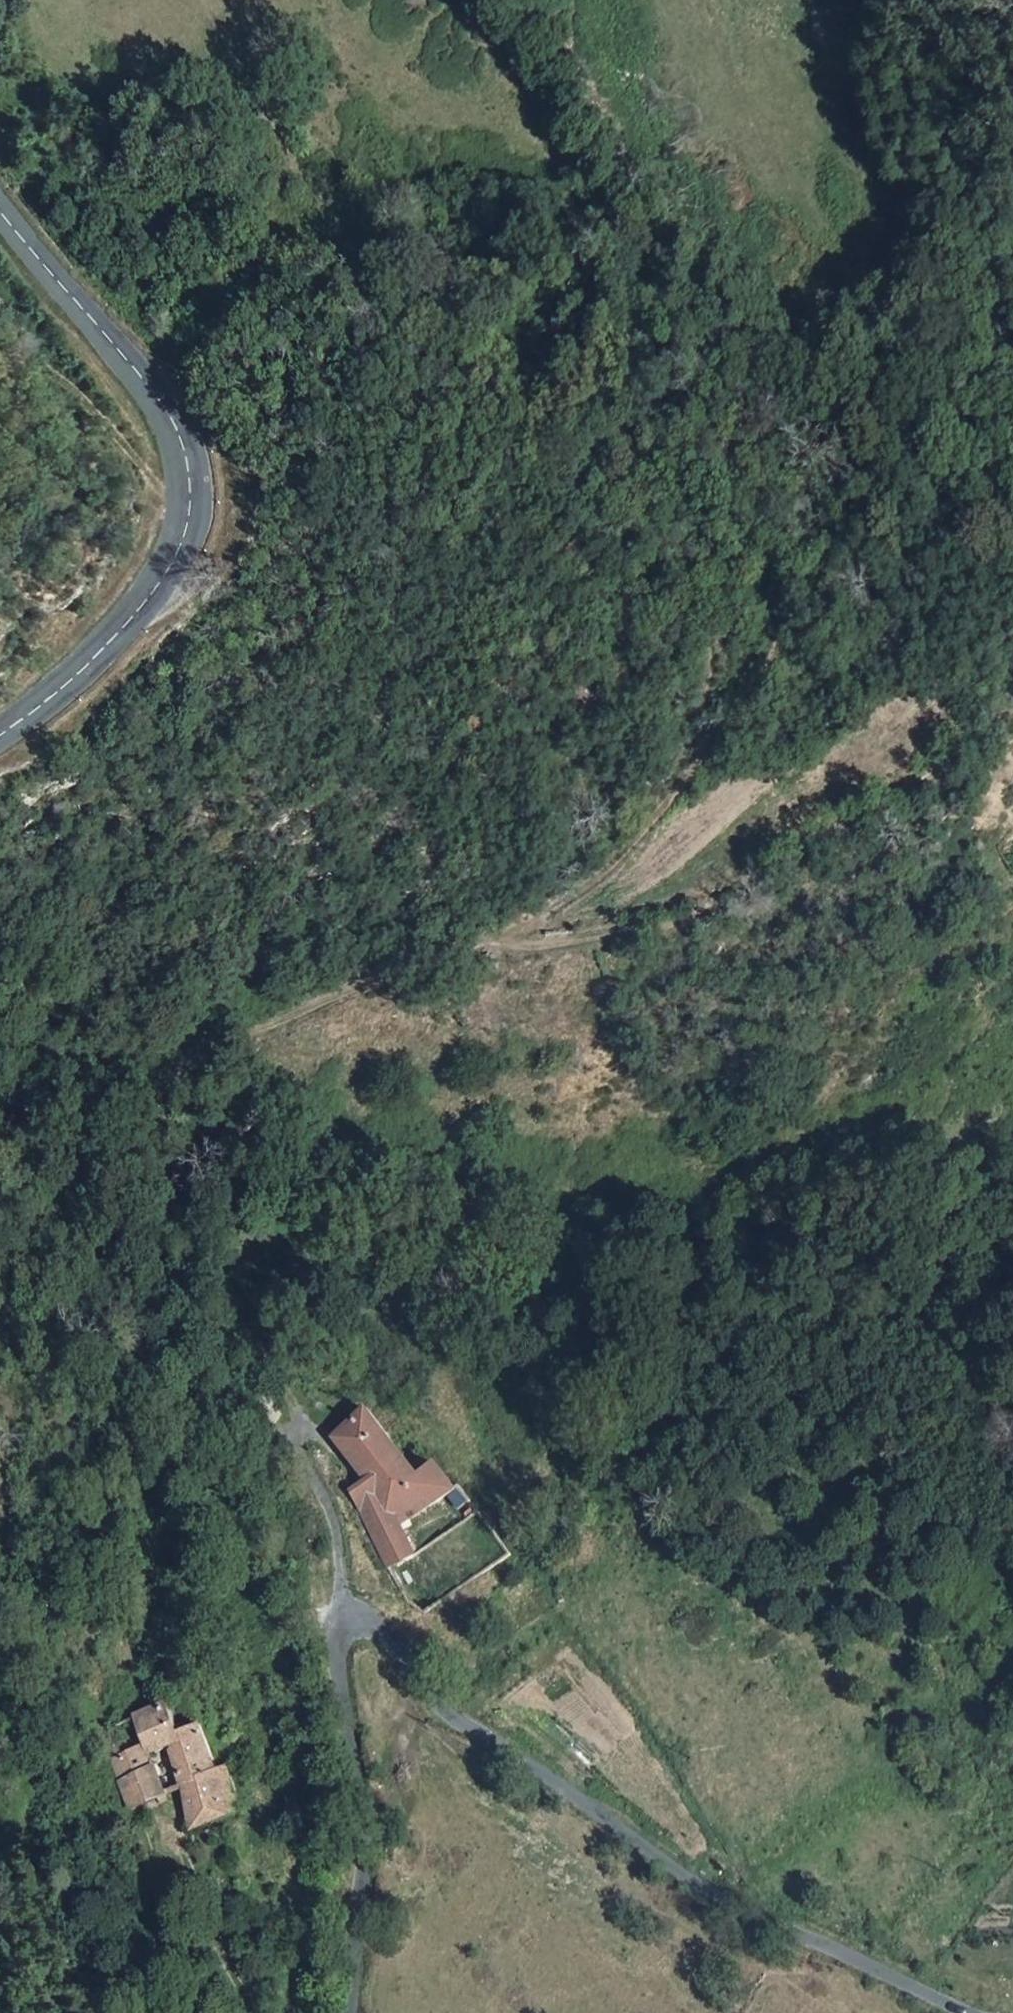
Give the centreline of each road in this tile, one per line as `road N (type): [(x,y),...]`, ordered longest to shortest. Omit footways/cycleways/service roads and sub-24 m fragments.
road 1 (unclassified): [(351,2012),(356,1760),(336,1641),(351,1630),(371,1631),(392,1647),(449,1715),(726,1902),(967,2012)]
road 2 (secondary): [(0,206),(174,422),(192,496),(187,525),(137,615),(0,738)]

